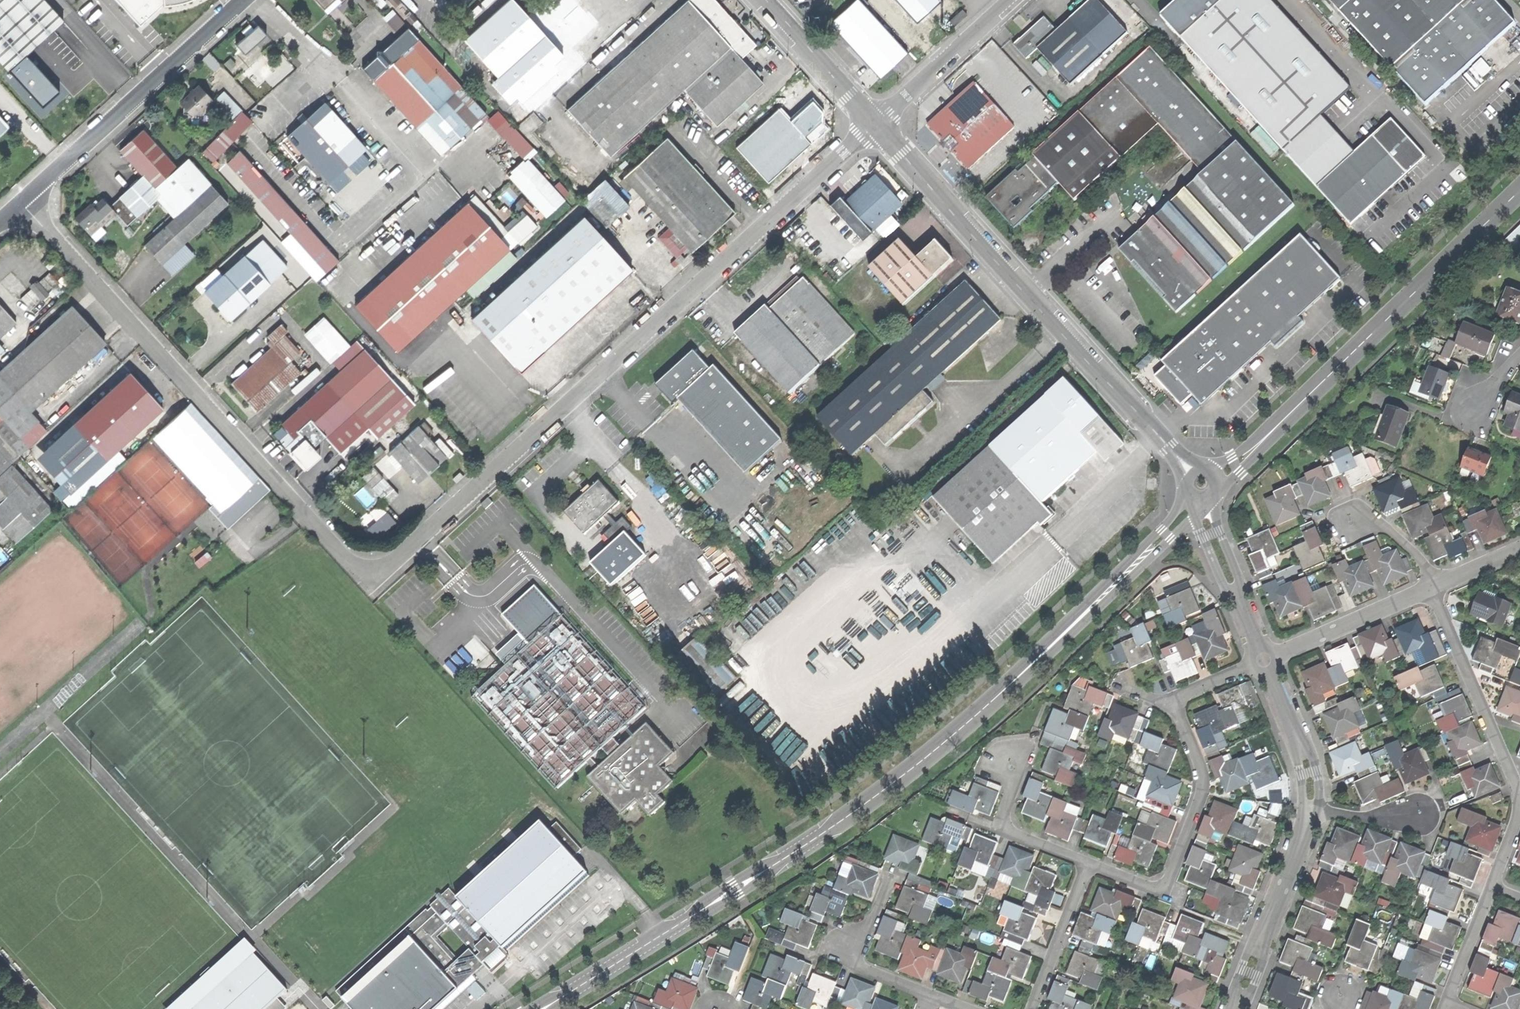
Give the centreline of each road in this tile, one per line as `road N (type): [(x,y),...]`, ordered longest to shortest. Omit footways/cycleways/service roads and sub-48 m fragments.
road 1 (unclassified): [(875,124),(390,566),(357,566),(25,199)]
road 2 (residential): [(543,1008),(834,824),(986,708),(1147,556)]
road 3 (unclassified): [(1170,446),(875,124)]
road 4 (unclassified): [(1275,429),(1519,192)]
road 5 (unclassified): [(25,199),(243,0)]
road 6 (residential): [(1087,865),(1156,891),(1169,879),(1203,780),(1173,708)]
road 7 (residential): [(1519,795),(1428,590)]
road 8 (residential): [(1236,1008),(1313,810)]
road 9 (unclassified): [(1012,0),(875,124)]
road 10 (residential): [(1266,659),(1428,590)]
road 11 (unclassified): [(875,124),(765,0)]
road 12 (residential): [(1087,865),(1006,832),(1002,814),(1016,759)]
road 13 (residential): [(1313,810),(1306,761),(1266,659)]
road 14 (residential): [(1087,865),(1033,1008)]
road 15 (residential): [(1445,1003),(1494,885)]

